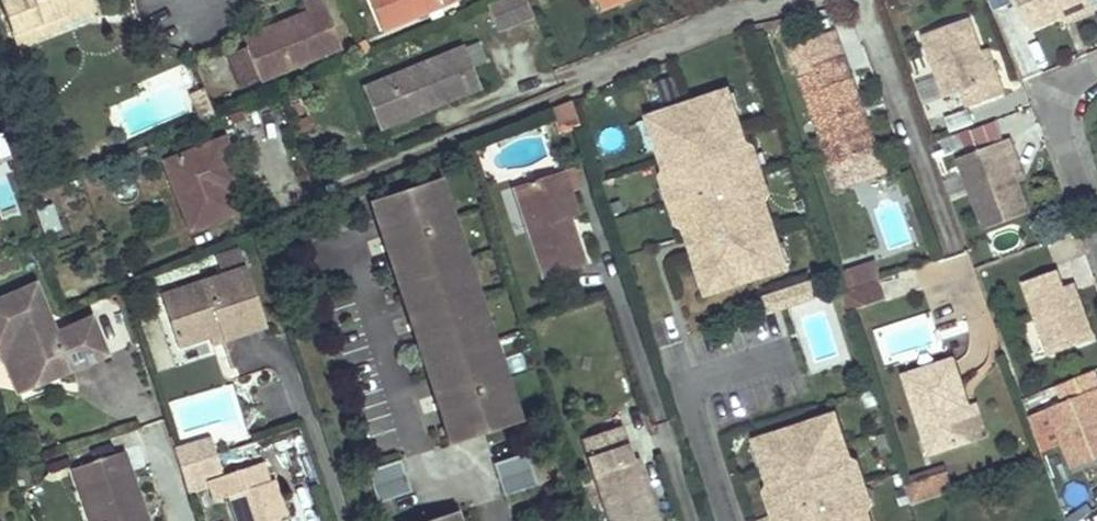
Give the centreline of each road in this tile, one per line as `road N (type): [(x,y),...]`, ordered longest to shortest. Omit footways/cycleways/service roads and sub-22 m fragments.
road 1 (residential): [(863,0),(953,242)]
road 2 (unclassified): [(790,355),(695,388),(737,520)]
road 3 (residential): [(757,0),(564,77)]
road 4 (residential): [(1096,68),(1079,76),(1062,100),(1061,128),(1096,216)]

